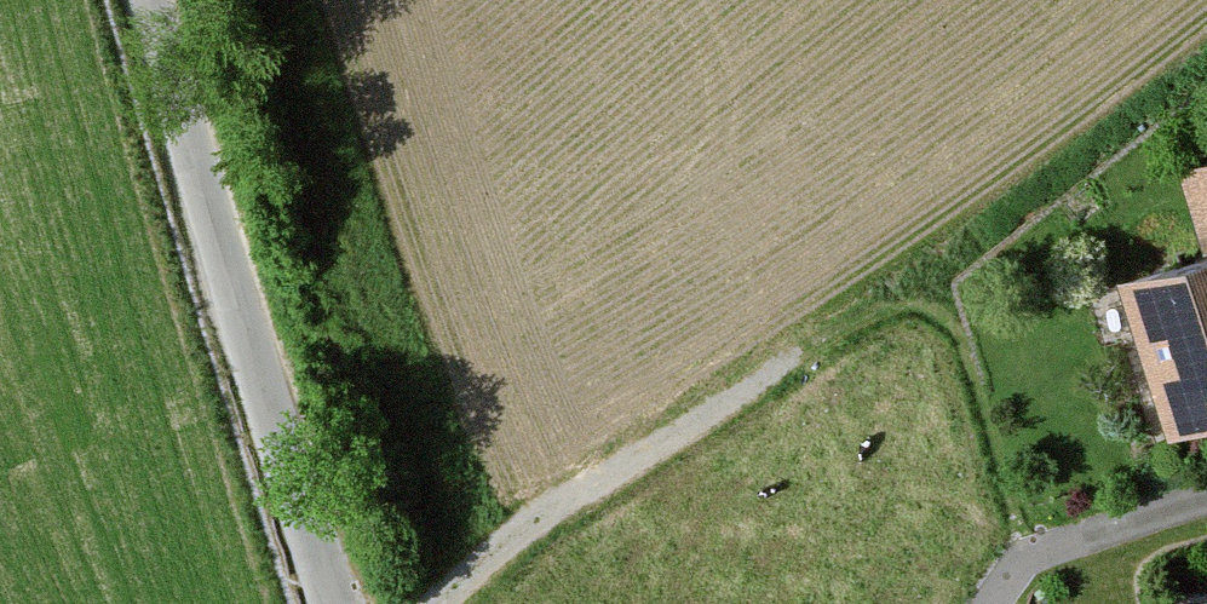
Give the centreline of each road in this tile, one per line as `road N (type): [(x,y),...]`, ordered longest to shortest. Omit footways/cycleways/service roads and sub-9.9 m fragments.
road 1 (tertiary): [(153,0),(303,514),(338,603)]
road 2 (track): [(421,603),(545,513),(879,316)]
road 3 (residential): [(1206,500),(1030,560),(992,603)]

